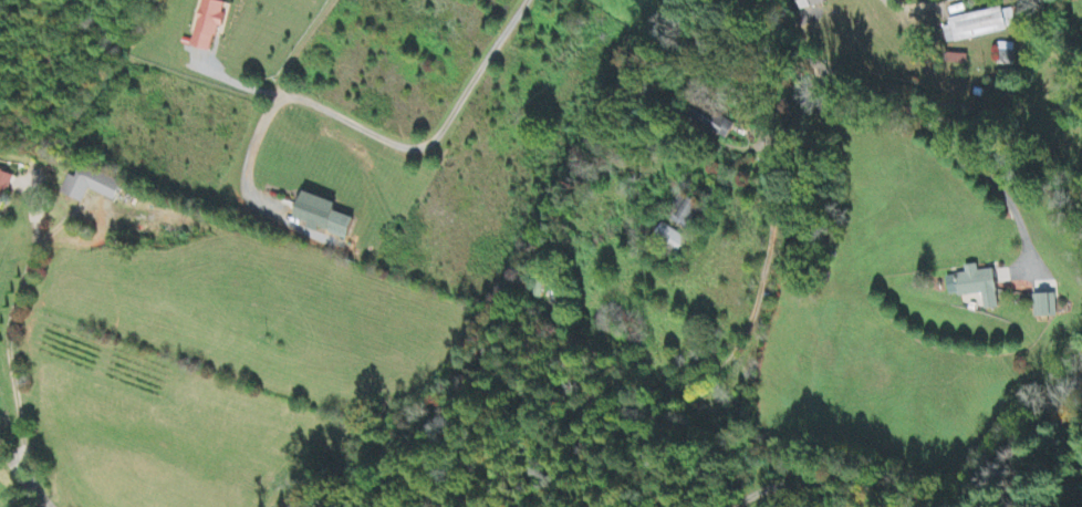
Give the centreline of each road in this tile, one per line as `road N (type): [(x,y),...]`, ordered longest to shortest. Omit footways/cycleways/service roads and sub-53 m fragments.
road 1 (residential): [(1081,195),(1002,147),(829,71),(791,37),(788,0)]
road 2 (residential): [(527,0),(439,136),(420,147),(283,91)]
road 3 (residential): [(933,506),(866,482),(836,479),(764,490),(739,506)]
road 4 (residential): [(1071,381),(961,506)]

